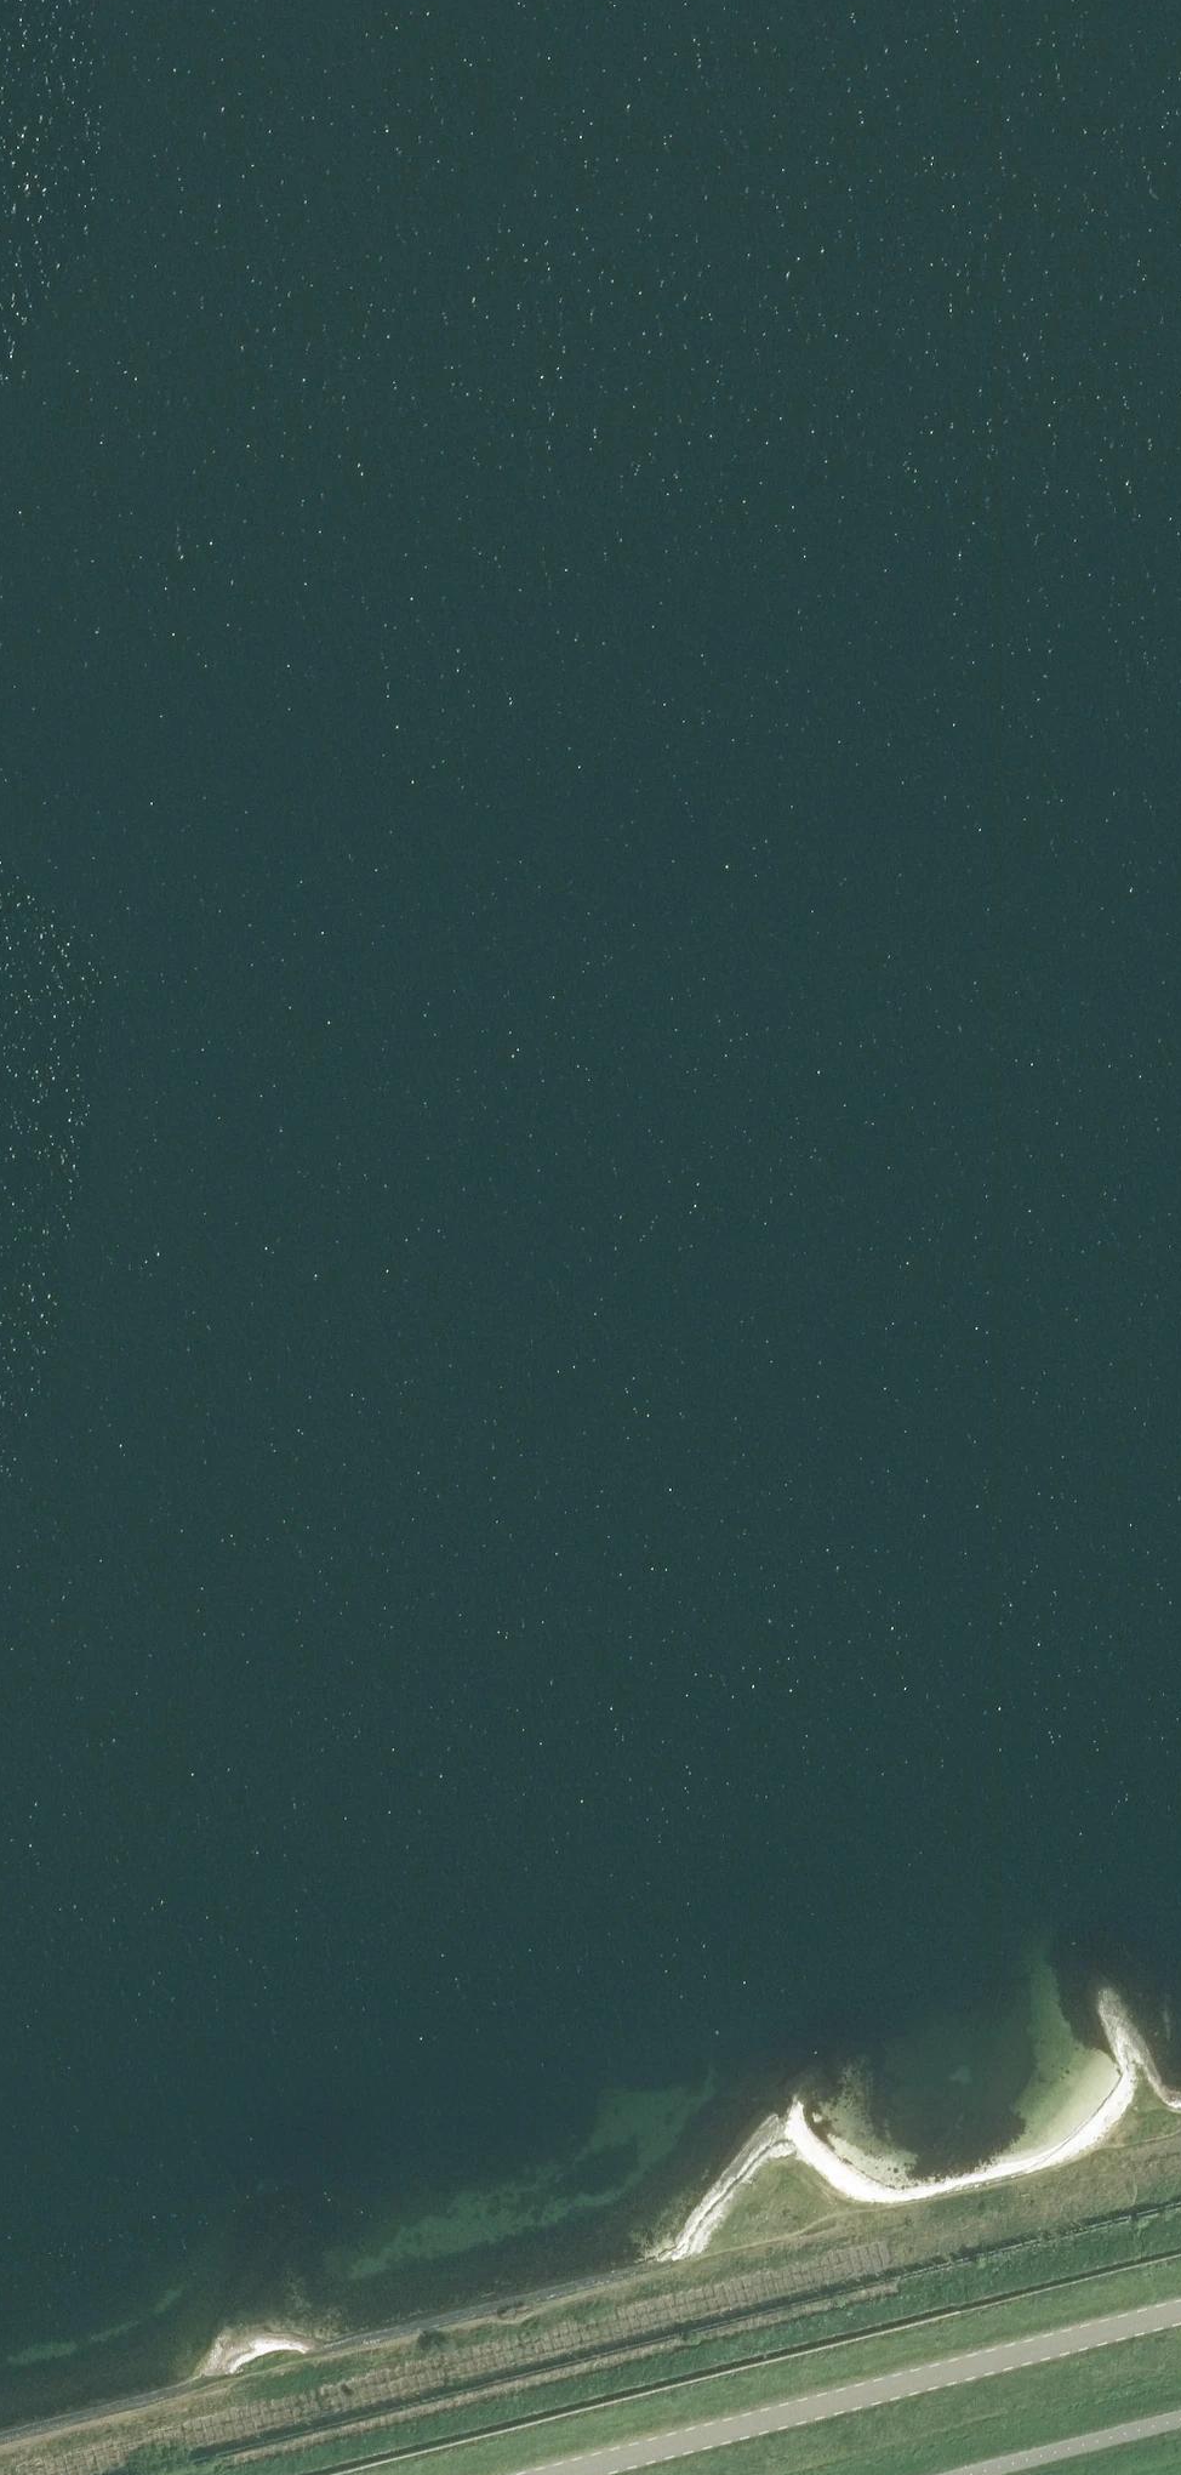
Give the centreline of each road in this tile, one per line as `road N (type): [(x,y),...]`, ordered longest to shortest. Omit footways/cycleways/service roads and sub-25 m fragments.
road 1 (tertiary): [(560,2474),(1180,2313)]

